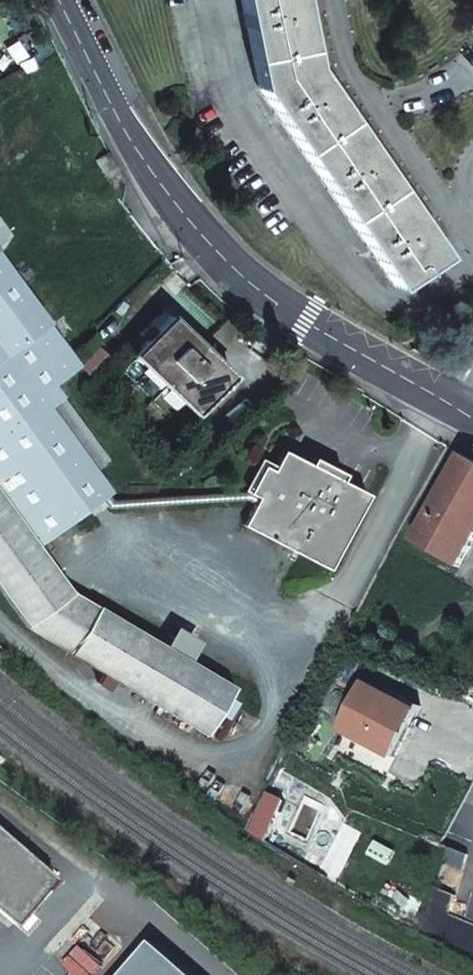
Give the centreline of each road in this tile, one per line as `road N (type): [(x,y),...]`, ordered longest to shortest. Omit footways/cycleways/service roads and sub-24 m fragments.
road 1 (residential): [(422,388),(250,292),(165,193),(66,0)]
road 2 (residential): [(193,0),(205,86),(422,388)]

